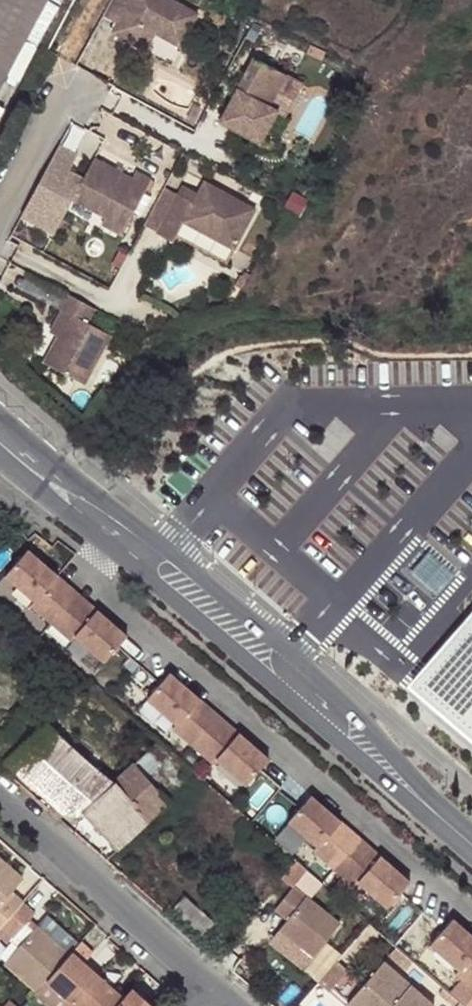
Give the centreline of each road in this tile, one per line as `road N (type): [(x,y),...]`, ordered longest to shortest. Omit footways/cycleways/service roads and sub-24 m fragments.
road 1 (tertiary): [(471,852),(0,451)]
road 2 (residential): [(0,816),(200,987)]
road 3 (residential): [(0,204),(58,100),(90,91)]

